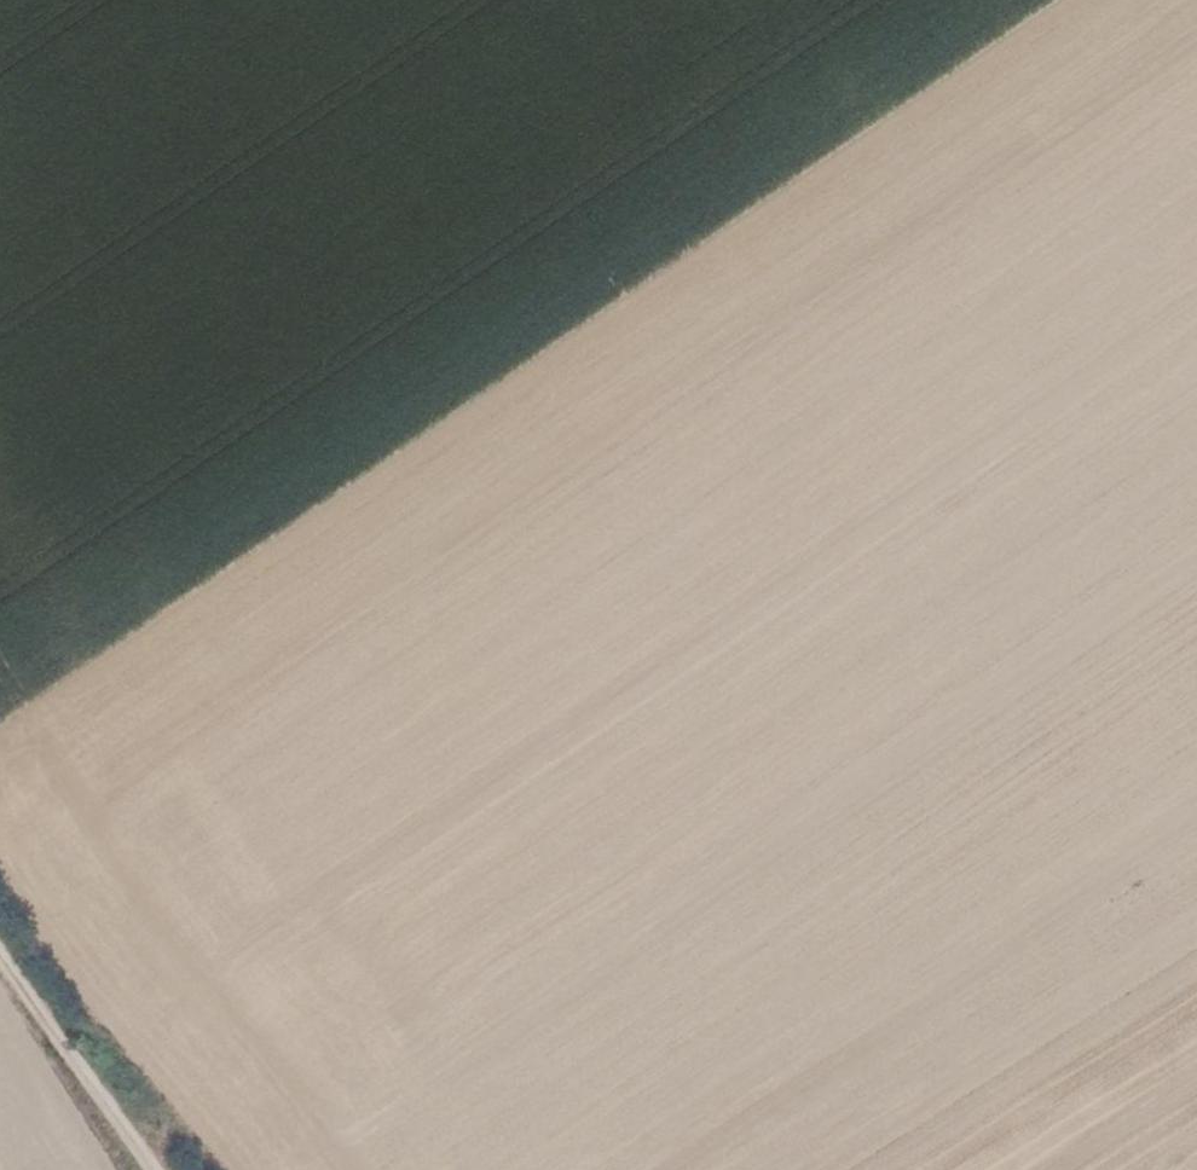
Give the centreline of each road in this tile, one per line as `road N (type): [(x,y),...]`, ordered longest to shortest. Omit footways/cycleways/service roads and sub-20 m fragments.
road 1 (track): [(145,1169),(0,954)]

